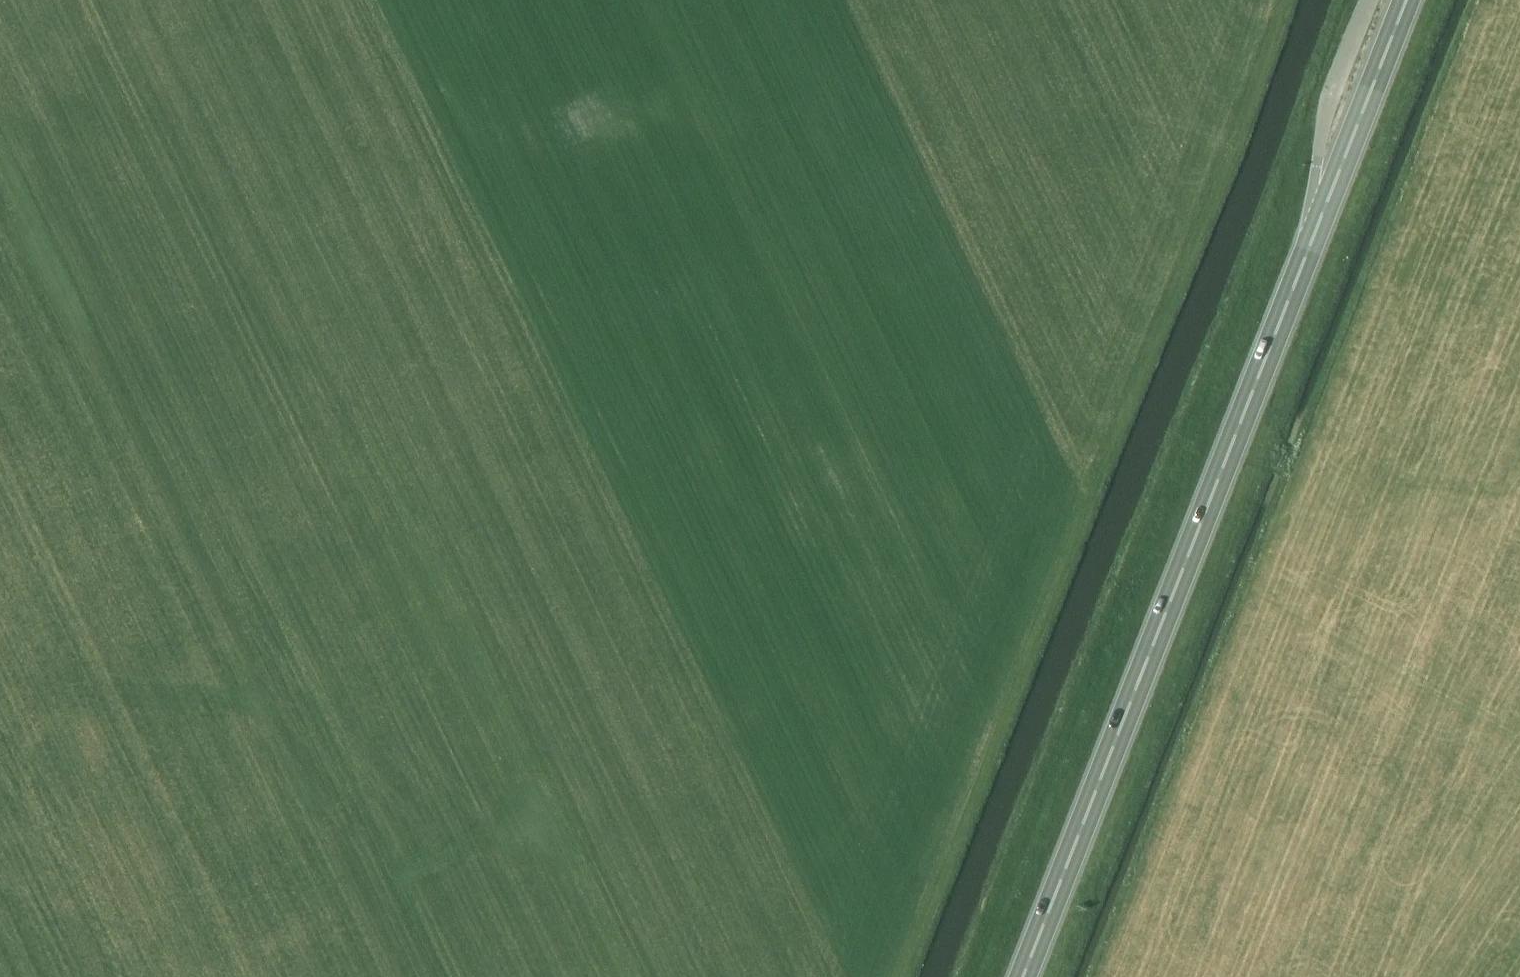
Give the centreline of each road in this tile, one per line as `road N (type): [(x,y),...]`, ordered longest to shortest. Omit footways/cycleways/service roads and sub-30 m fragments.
road 1 (trunk): [(1020,976),(1311,234)]
road 2 (trunk): [(1311,234),(1403,0)]

